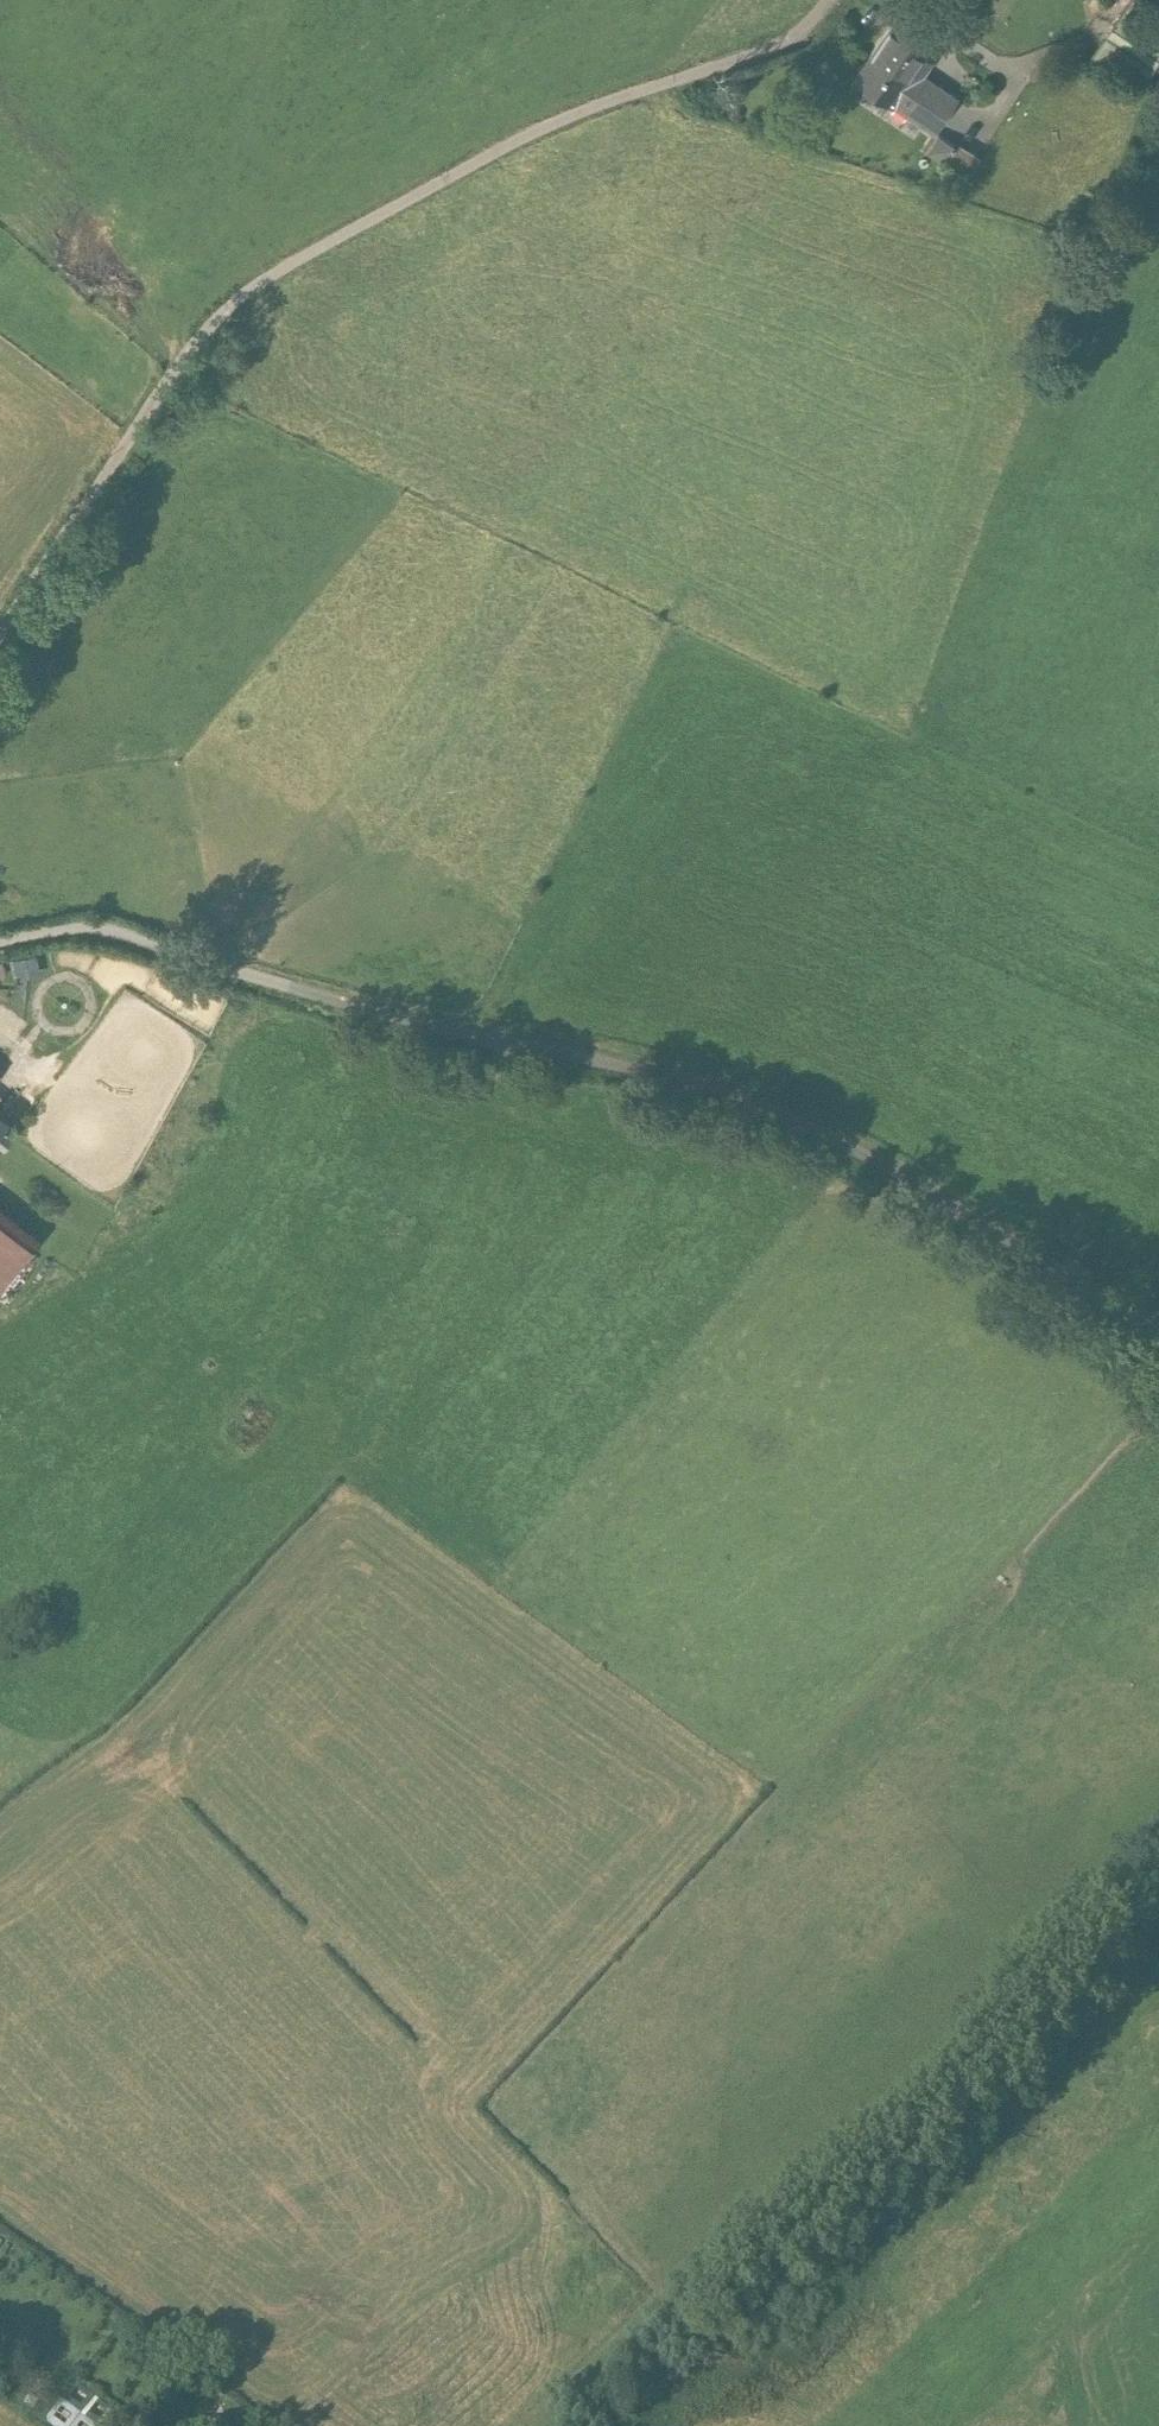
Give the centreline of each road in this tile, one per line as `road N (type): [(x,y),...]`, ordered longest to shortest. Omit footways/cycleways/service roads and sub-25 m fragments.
road 1 (track): [(1158,1340),(1044,1285),(770,1117),(567,1070),(151,943),(60,928),(0,940)]
road 2 (track): [(828,0),(797,35),(540,126),(252,288),(208,325),(0,636)]

